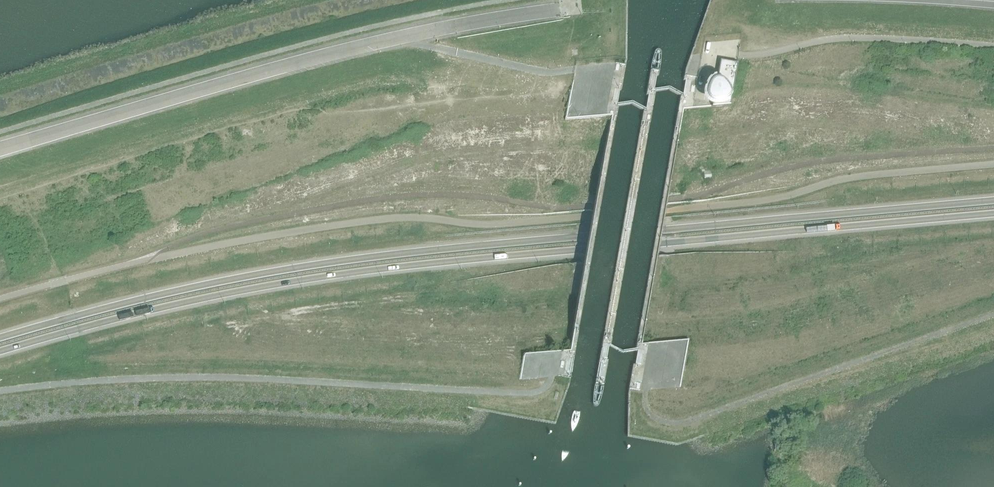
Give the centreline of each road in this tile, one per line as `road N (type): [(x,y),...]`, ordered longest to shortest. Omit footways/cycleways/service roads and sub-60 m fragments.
road 1 (unclassified): [(0,298),(140,261),(390,218),(494,224),(761,201),(861,176),(993,164)]
road 2 (trunk): [(993,200),(363,258),(211,283),(0,338)]
road 3 (trunk): [(0,351),(164,307),(340,274),(993,214)]

